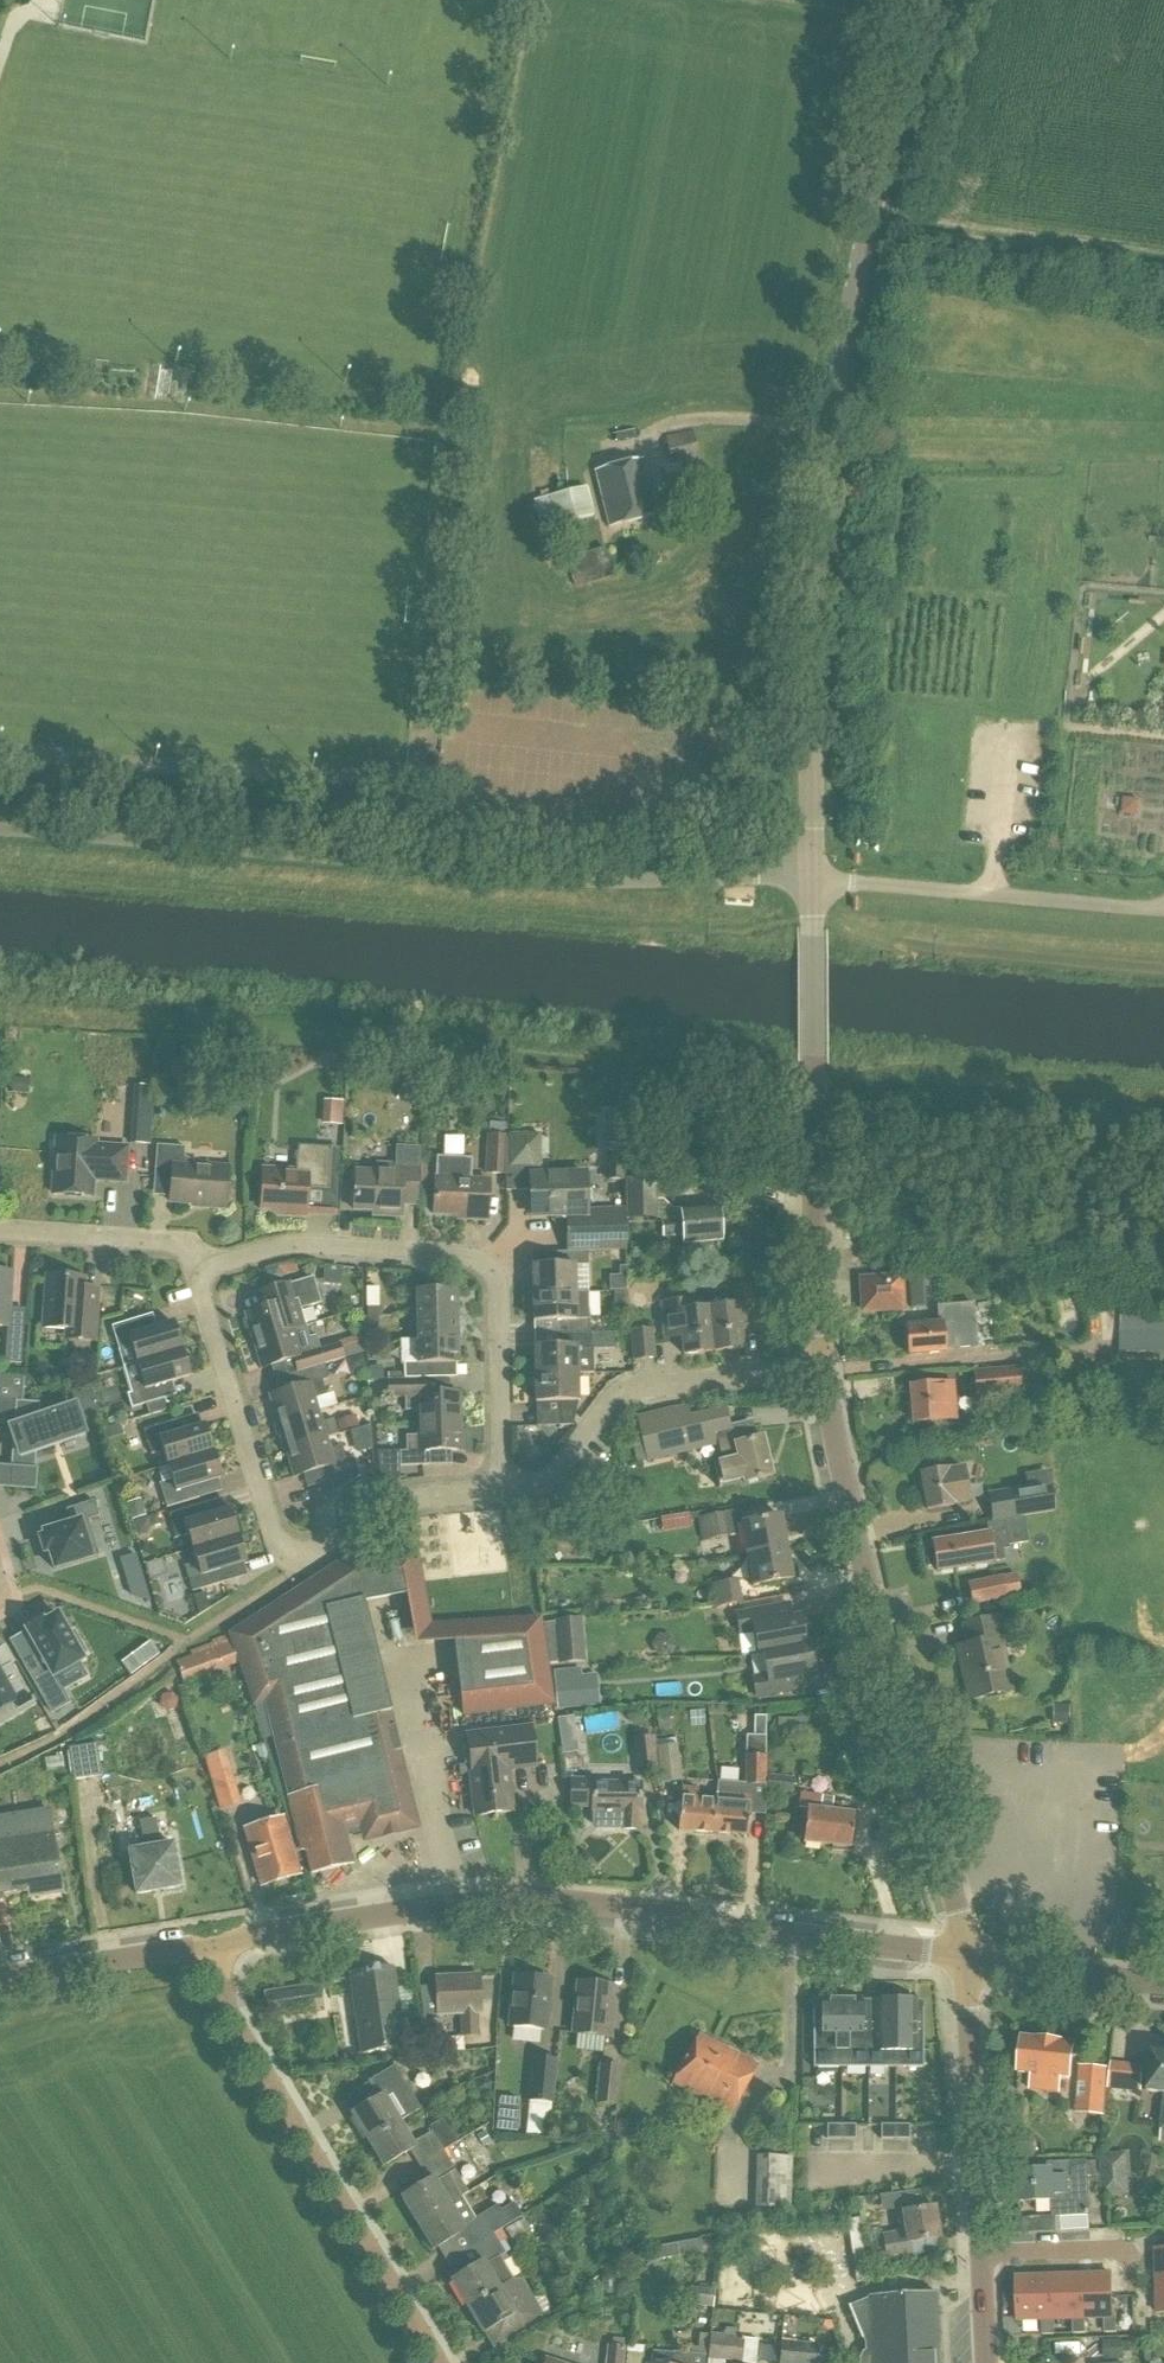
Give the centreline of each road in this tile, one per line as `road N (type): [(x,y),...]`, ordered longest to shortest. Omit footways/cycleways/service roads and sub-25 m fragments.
road 1 (tertiary): [(812,873),(813,545),(835,381),(913,0)]
road 2 (unclassified): [(812,873),(564,878),(0,831)]
road 3 (secondary): [(964,1957),(525,1897),(252,1937),(223,1950)]
road 4 (tertiary): [(964,1957),(960,1909),(839,1457),(825,1368)]
road 5 (residential): [(209,1271),(201,1297),(288,1556),(312,1556),(404,1503),(505,1491)]
road 6 (residential): [(209,1271),(282,1252),(472,1263),(491,1274),(505,1491)]
road 7 (tertiary): [(825,1368),(812,873)]
road 8 (residential): [(441,2362),(233,2023),(223,1950)]
road 9 (residential): [(505,1491),(555,1476),(613,1400),(635,1385),(825,1368)]
road 10 (track): [(1163,968),(896,948),(813,917)]
road 11 (track): [(815,1084),(898,1061),(1163,1088)]
road 12 (track): [(815,1084),(876,1096),(1163,1107)]
road 13 (tertiary): [(980,2254),(964,1957)]
road 14 (secondary): [(223,1950),(0,1979)]
road 15 (residential): [(0,1234),(177,1246),(209,1271)]
road 16 (secondary): [(1163,1985),(964,1957)]
road 17 (residential): [(980,2254),(1120,2249),(1127,2253),(1129,2291)]

